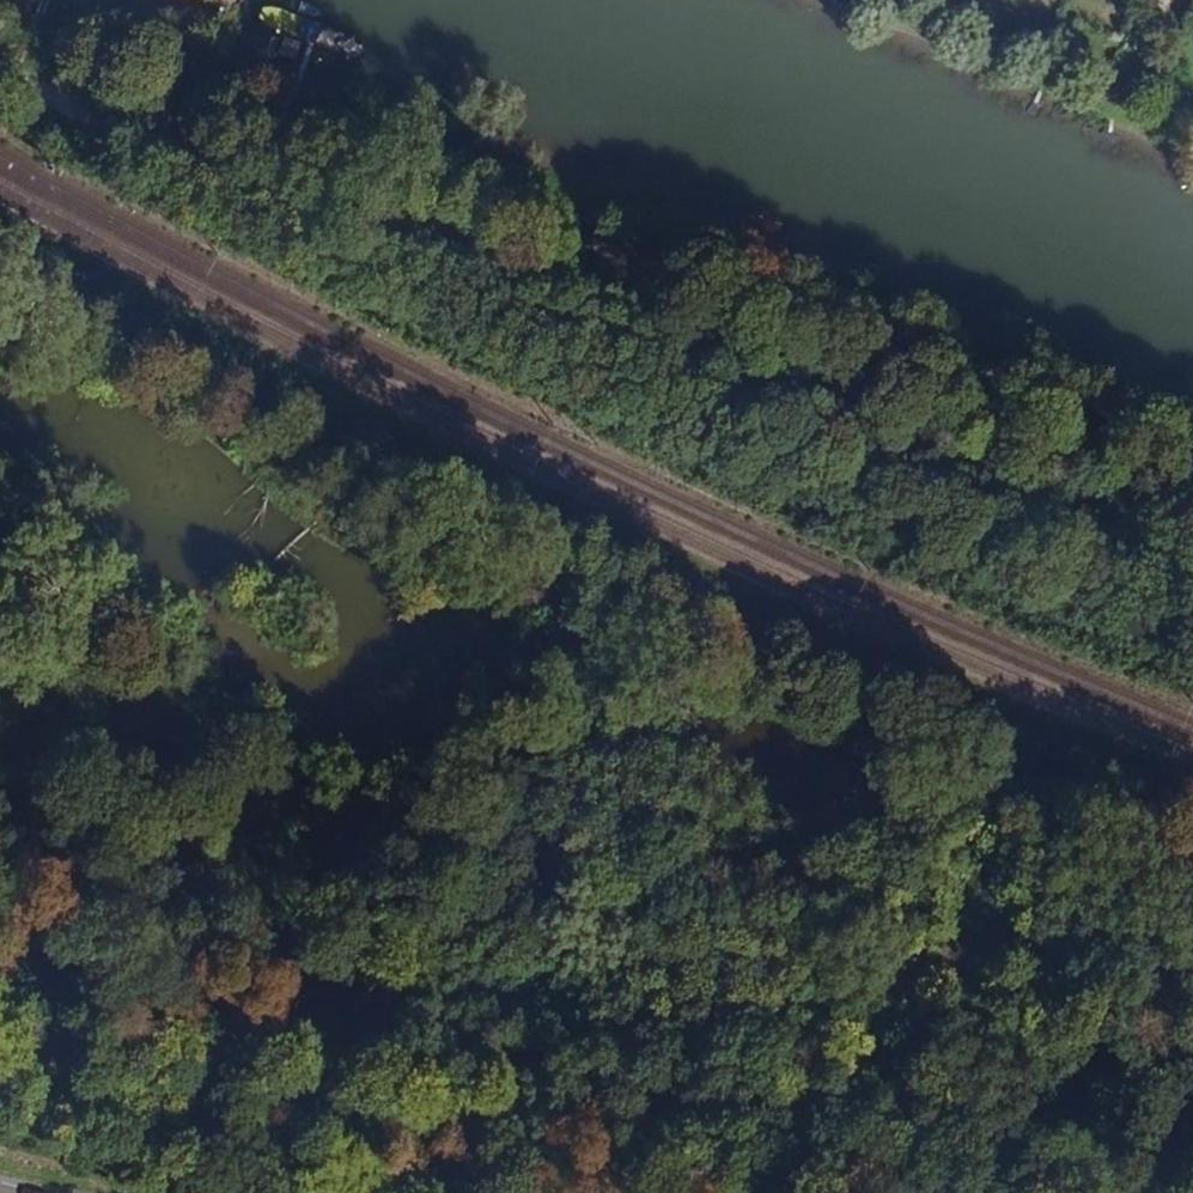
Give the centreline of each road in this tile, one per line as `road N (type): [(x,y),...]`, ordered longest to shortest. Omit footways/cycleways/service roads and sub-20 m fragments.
road 1 (track): [(1192,574),(568,300),(252,195),(0,73)]

